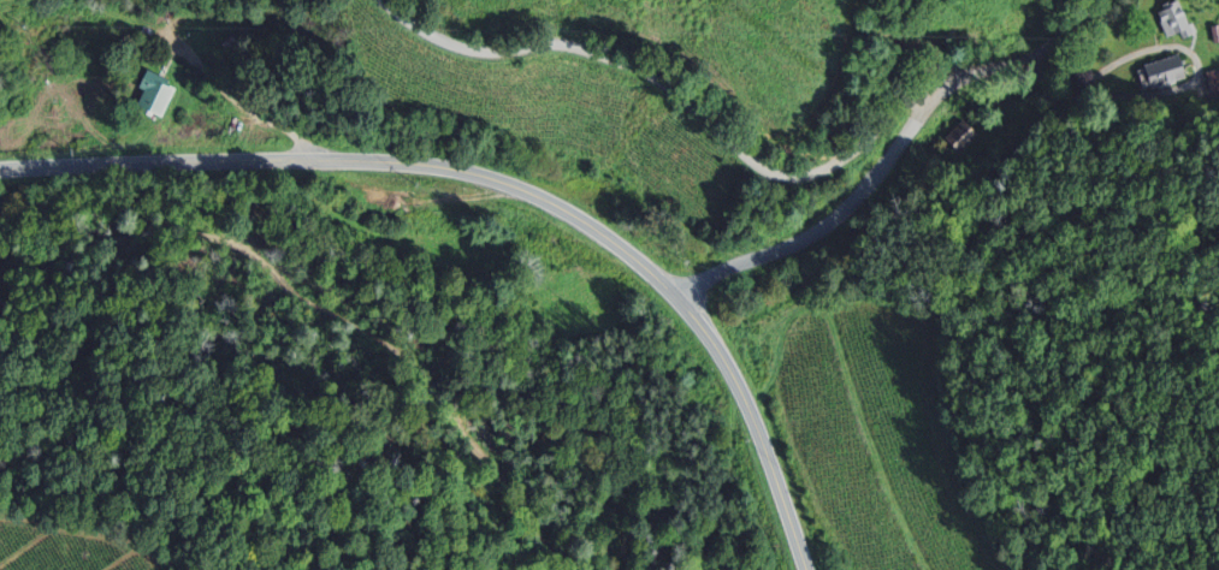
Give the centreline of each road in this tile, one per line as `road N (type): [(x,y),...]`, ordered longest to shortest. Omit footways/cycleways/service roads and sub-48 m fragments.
road 1 (tertiary): [(806,569),(759,431),(716,348),(640,262),(544,201),(462,173),(389,162),(0,171)]
road 2 (residential): [(385,0),(422,30),(467,47),(550,42),(632,66),(789,179),(836,164),(905,93),(937,94)]
road 3 (residential): [(937,94),(818,234),(729,268),(679,301)]
road 4 (residential): [(937,94),(1037,54),(1101,0)]

